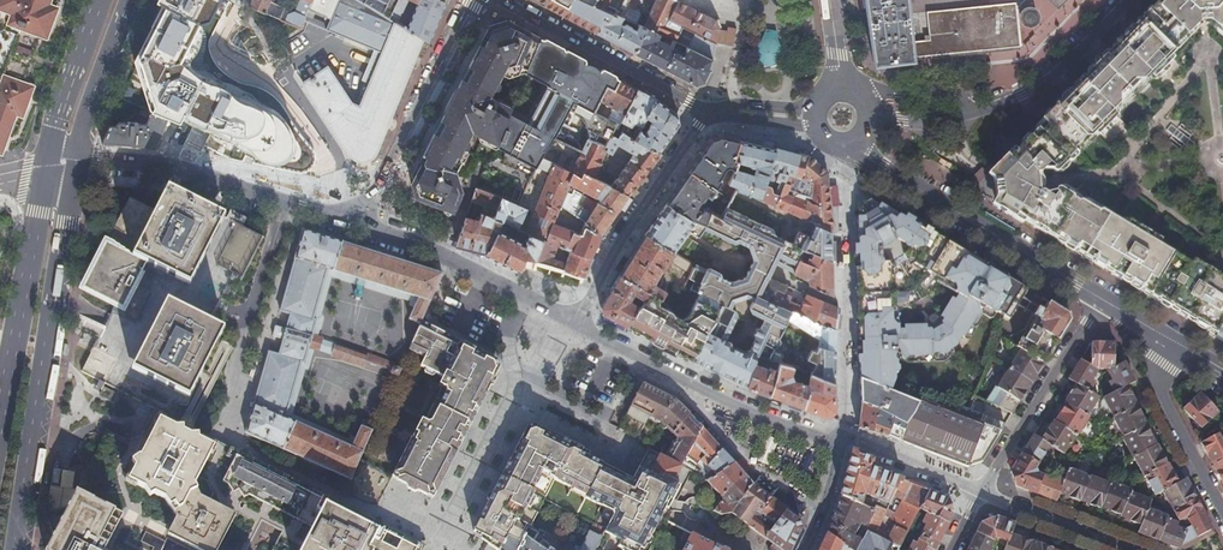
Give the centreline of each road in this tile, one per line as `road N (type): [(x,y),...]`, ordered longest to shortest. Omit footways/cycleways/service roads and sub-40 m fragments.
road 1 (primary): [(16,549),(79,156)]
road 2 (residential): [(575,322),(706,391),(841,441)]
road 3 (tertiary): [(859,143),(1099,299)]
road 4 (residential): [(473,0),(360,225)]
road 5 (residential): [(575,322),(708,113)]
road 6 (primary): [(45,170),(0,412)]
road 7 (residential): [(708,113),(493,0)]
road 8 (residential): [(360,225),(446,257),(575,322)]
road 9 (residential): [(982,489),(1099,299)]
road 10 (residential): [(79,156),(283,202)]
road 11 (residential): [(973,112),(1053,75),(1129,0)]
road 12 (residential): [(1169,344),(1154,377),(1158,389),(1222,510)]
road 13 (primary): [(97,0),(45,170)]
road 14 (primary): [(79,156),(131,0)]
road 15 (residential): [(1130,549),(982,489)]
road 16 (residential): [(982,489),(857,439),(841,441)]
road 17 (residential): [(247,328),(283,202)]

